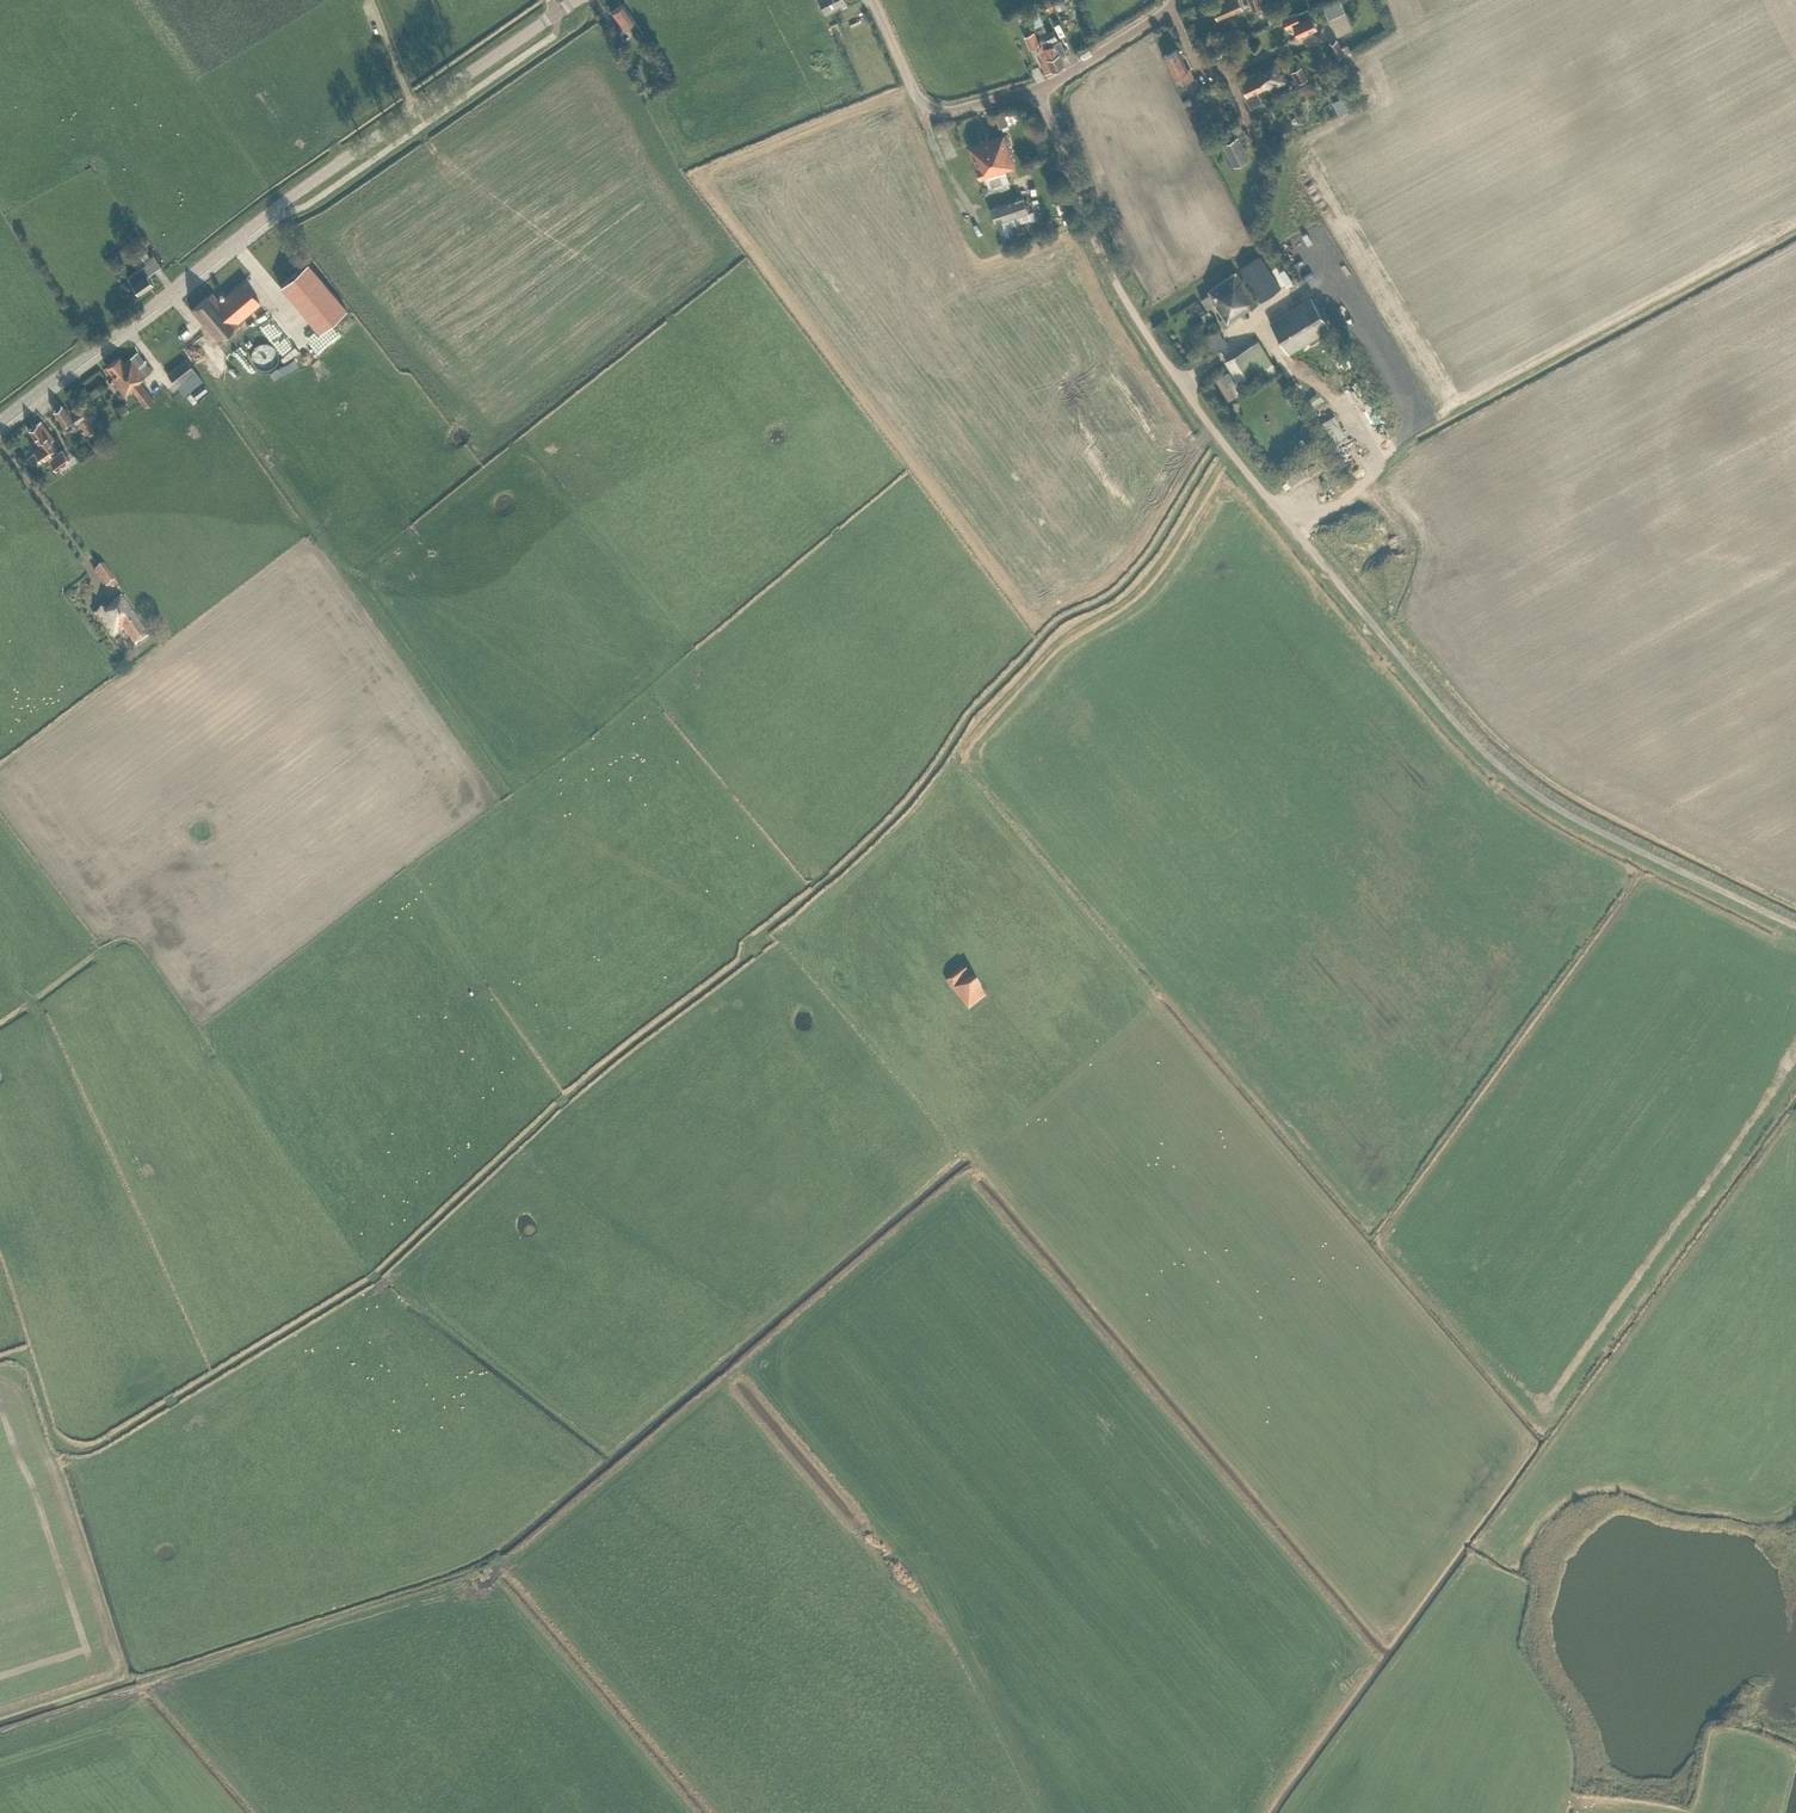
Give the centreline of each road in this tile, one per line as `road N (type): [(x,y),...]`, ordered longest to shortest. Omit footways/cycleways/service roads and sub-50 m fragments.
road 1 (unclassified): [(1795,927),(1581,823),(1474,743),(1230,451),(1165,360),(1095,239),(1042,88)]
road 2 (tertiary): [(0,420),(288,198),(556,12)]
road 3 (unclassified): [(1042,88),(952,112),(933,109),(920,99),(873,0)]
road 4 (unclassified): [(1042,88),(1174,0)]

